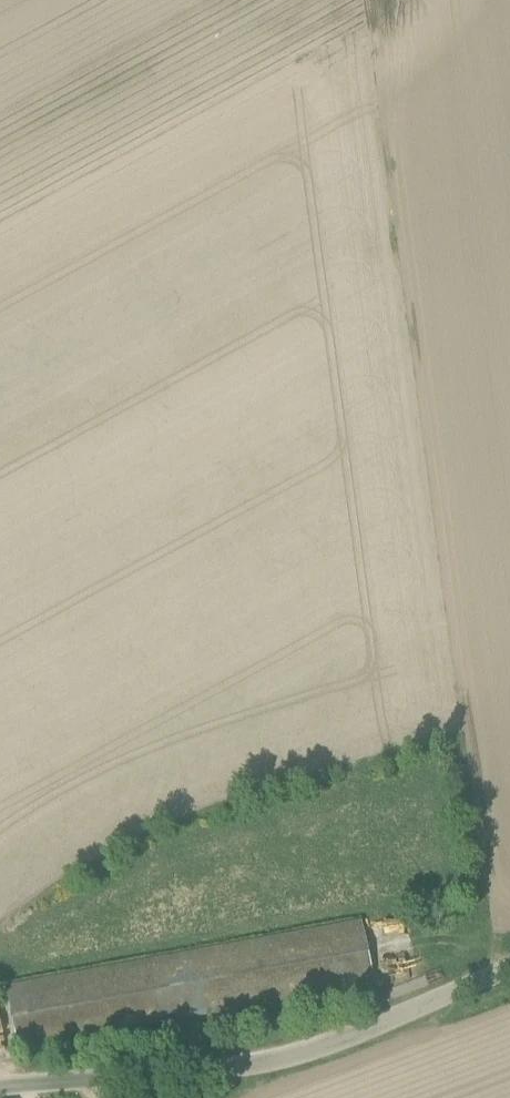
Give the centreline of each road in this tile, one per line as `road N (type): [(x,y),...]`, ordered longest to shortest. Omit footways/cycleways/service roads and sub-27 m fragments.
road 1 (unclassified): [(0,1088),(243,1061),(336,1041),(509,975)]

